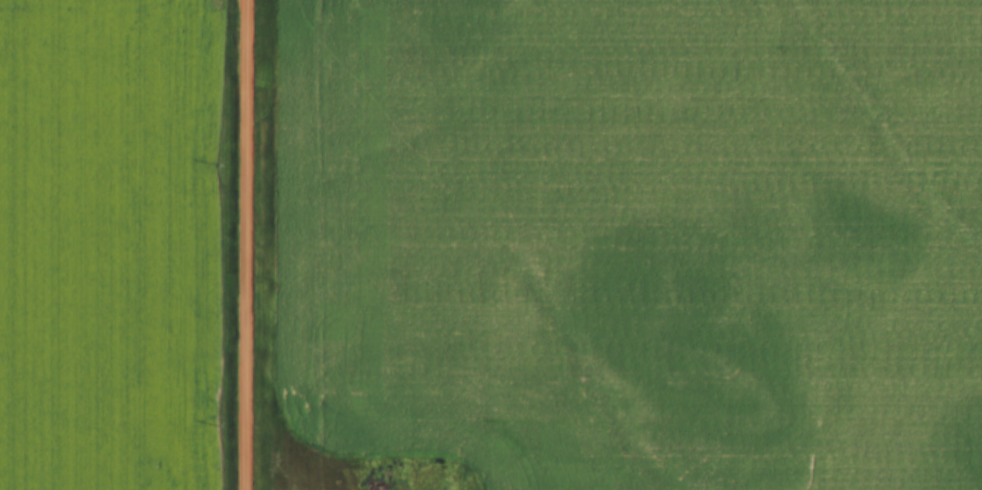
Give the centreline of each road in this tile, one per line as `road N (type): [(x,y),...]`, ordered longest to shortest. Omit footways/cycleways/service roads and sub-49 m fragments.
road 1 (residential): [(245,0),(244,489)]

